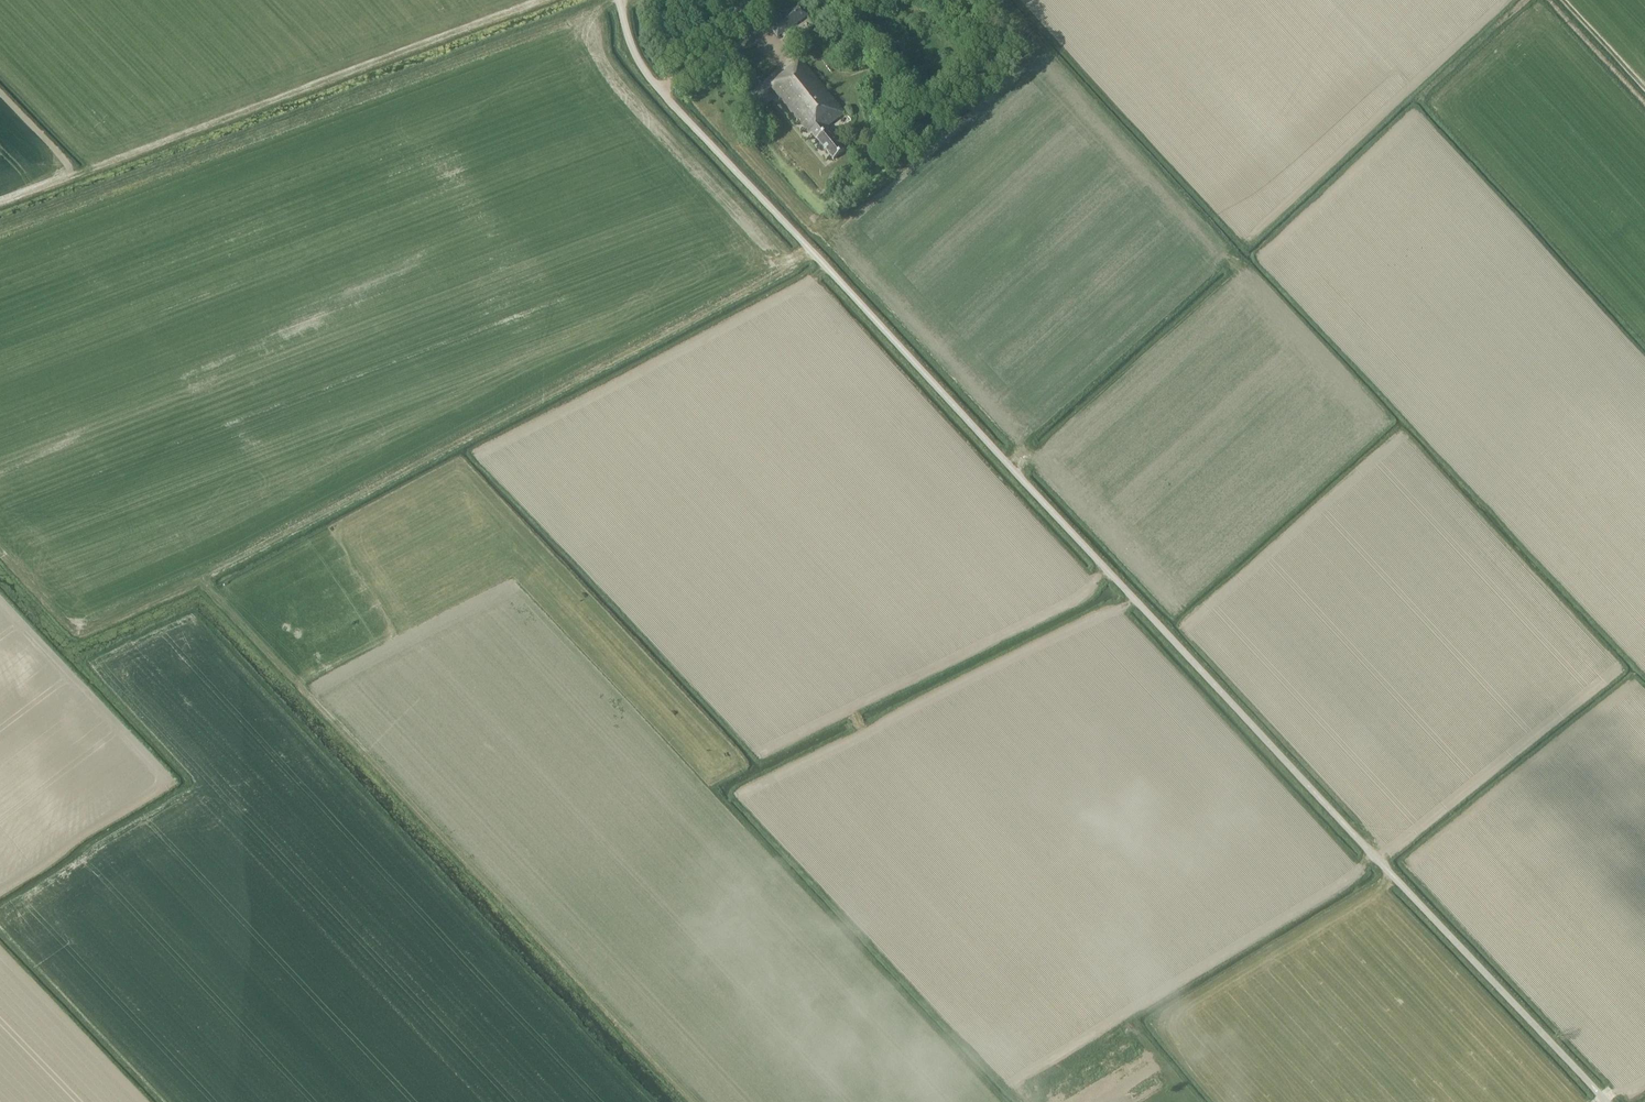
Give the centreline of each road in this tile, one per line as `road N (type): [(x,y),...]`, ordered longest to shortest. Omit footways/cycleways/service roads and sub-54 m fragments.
road 1 (unclassified): [(1605,1101),(664,95),(637,57),(620,0)]
road 2 (track): [(695,1101),(205,584),(78,634),(0,552)]
road 3 (track): [(543,0),(0,203)]

